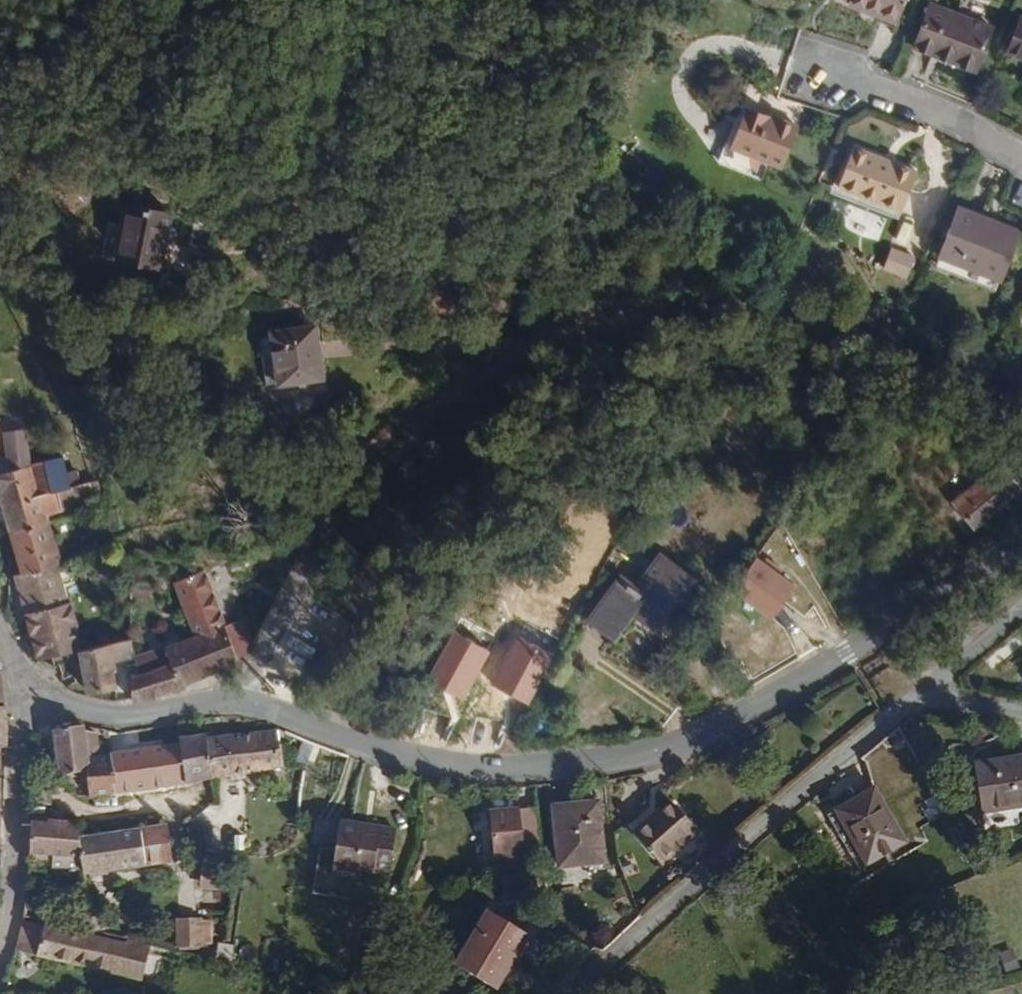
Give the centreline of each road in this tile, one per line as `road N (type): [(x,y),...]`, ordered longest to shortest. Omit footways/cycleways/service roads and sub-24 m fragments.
road 1 (residential): [(246,702),(310,556),(350,511),(514,365),(600,329),(718,316),(882,345),(1021,393)]
road 2 (residential): [(1021,558),(742,715),(669,750),(615,761),(503,769),(405,757),(246,702)]
road 3 (residential): [(587,993),(759,829),(931,685)]
road 4 (residential): [(25,692),(13,925),(0,975)]
road 5 (residential): [(794,62),(940,111),(1021,158)]
road 6 (residential): [(246,702),(130,717),(78,711),(25,692)]

